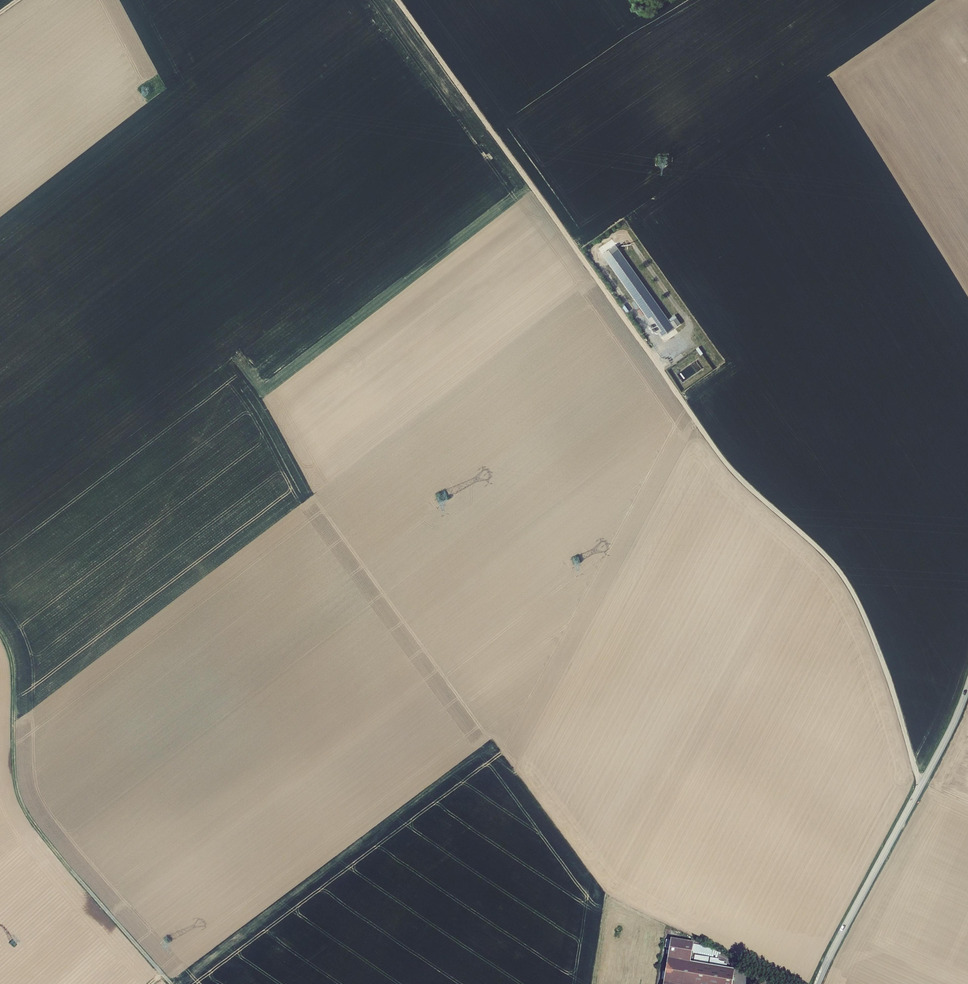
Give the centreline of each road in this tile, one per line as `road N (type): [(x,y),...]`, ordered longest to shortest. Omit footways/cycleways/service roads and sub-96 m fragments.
road 1 (track): [(920,787),(887,675),(847,582),(707,437),(397,0)]
road 2 (track): [(0,633),(12,662),(20,802),(173,983)]
road 3 (tertiary): [(817,983),(967,685)]

